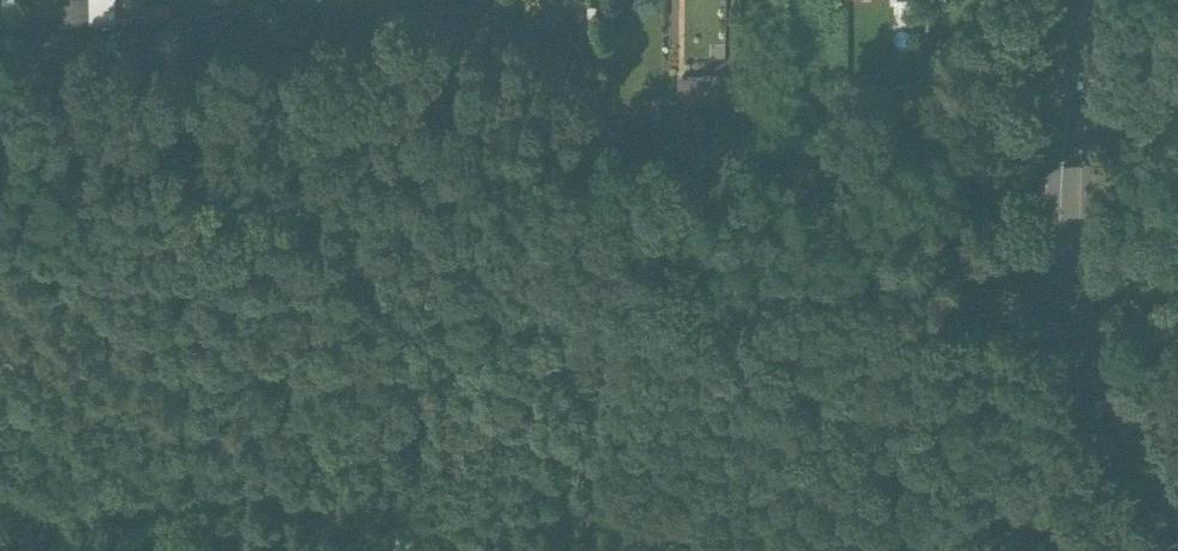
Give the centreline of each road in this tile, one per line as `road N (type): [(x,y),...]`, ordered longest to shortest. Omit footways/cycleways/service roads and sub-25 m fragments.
road 1 (track): [(279,440),(411,393),(483,381),(567,388),(665,430),(884,550)]
road 2 (secondary): [(1177,513),(1113,419),(1082,318),(1072,215),(1088,0)]
road 3 (track): [(0,438),(83,454),(216,452),(279,440)]

